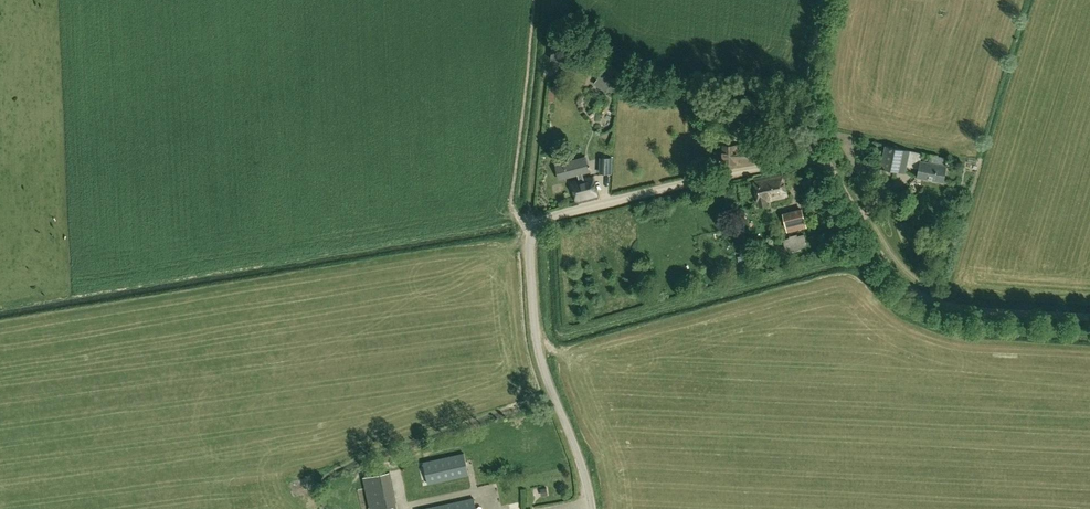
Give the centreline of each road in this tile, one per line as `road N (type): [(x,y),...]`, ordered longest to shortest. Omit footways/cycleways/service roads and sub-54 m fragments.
road 1 (unclassified): [(588,508),(540,363),(531,301),(536,224),(824,154)]
road 2 (unclassified): [(1089,318),(970,309),(920,295),(887,268),(824,154)]
road 3 (track): [(533,230),(545,52)]
road 4 (unclassified): [(824,154),(810,95),(823,0)]

